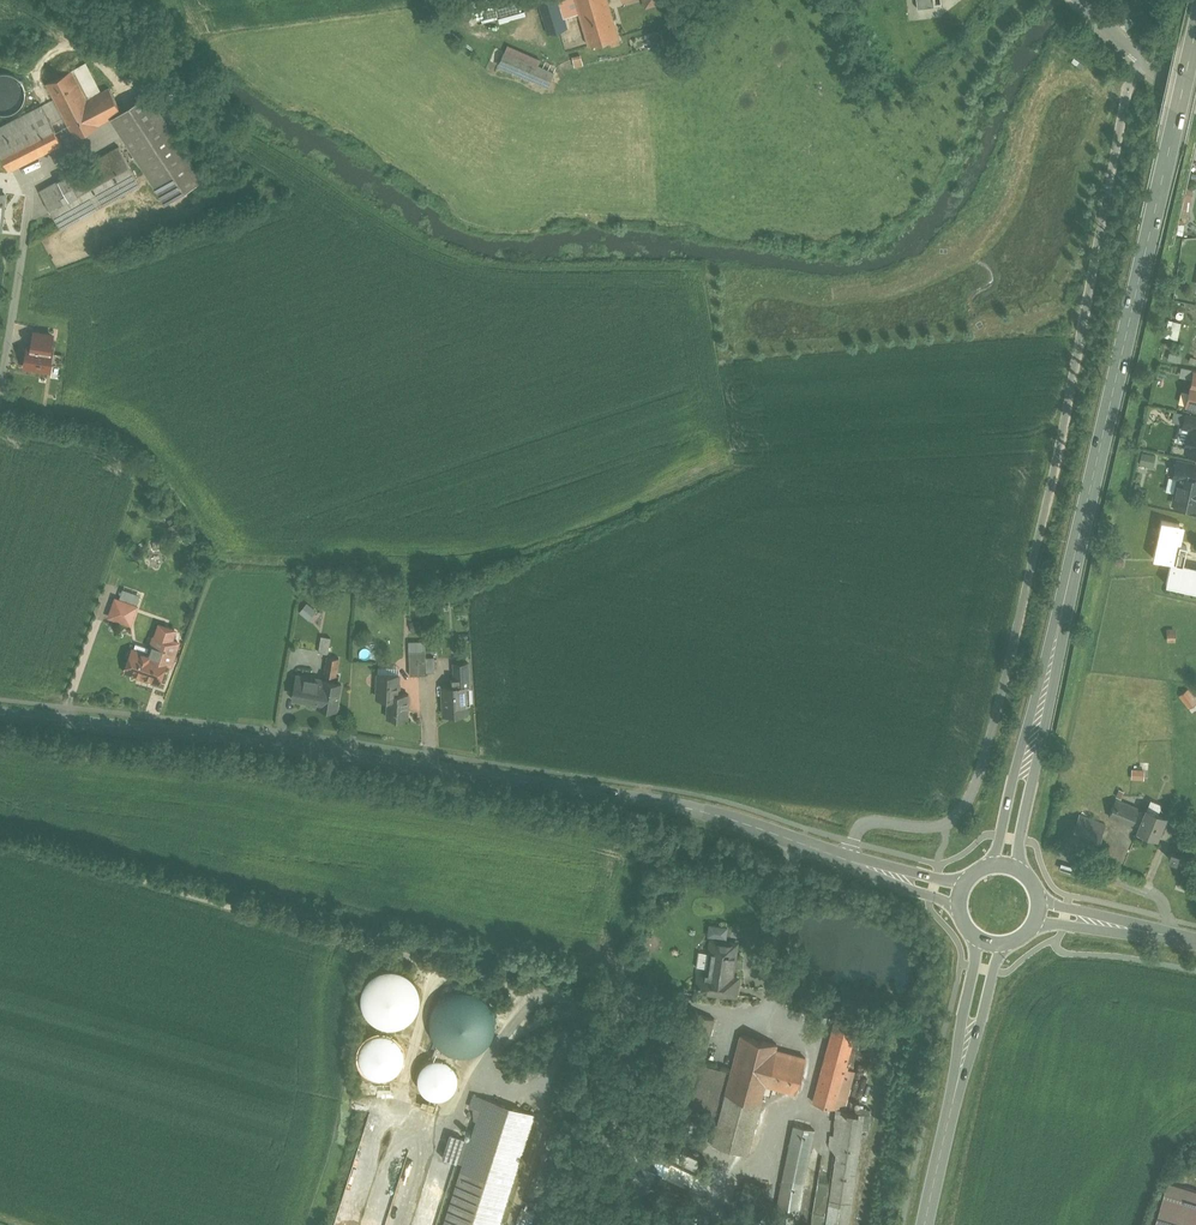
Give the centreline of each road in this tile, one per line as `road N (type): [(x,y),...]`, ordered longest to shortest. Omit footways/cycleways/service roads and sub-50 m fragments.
road 1 (track): [(29,852),(598,1002),(616,1012),(633,1069),(651,1096),(695,1148),(729,1169),(757,1175),(772,1112),(836,1129)]
road 2 (unclassified): [(847,858),(856,834),(873,823),(944,825),(969,800),(978,776),(1050,492),(1127,92),(1144,62)]
road 3 (secondary): [(847,858),(714,814),(632,798),(332,751),(0,714)]
road 4 (primary): [(1027,761),(1195,26)]
road 5 (track): [(802,1120),(815,1062),(788,1029),(687,1005),(594,1000)]
road 6 (track): [(549,988),(491,1054),(492,1068),(516,1085),(550,1078),(594,1000)]
road 7 (primary): [(925,1224),(967,1042)]
road 8 (secondary): [(967,879),(847,858)]
road 9 (secondary): [(847,858),(958,905)]

